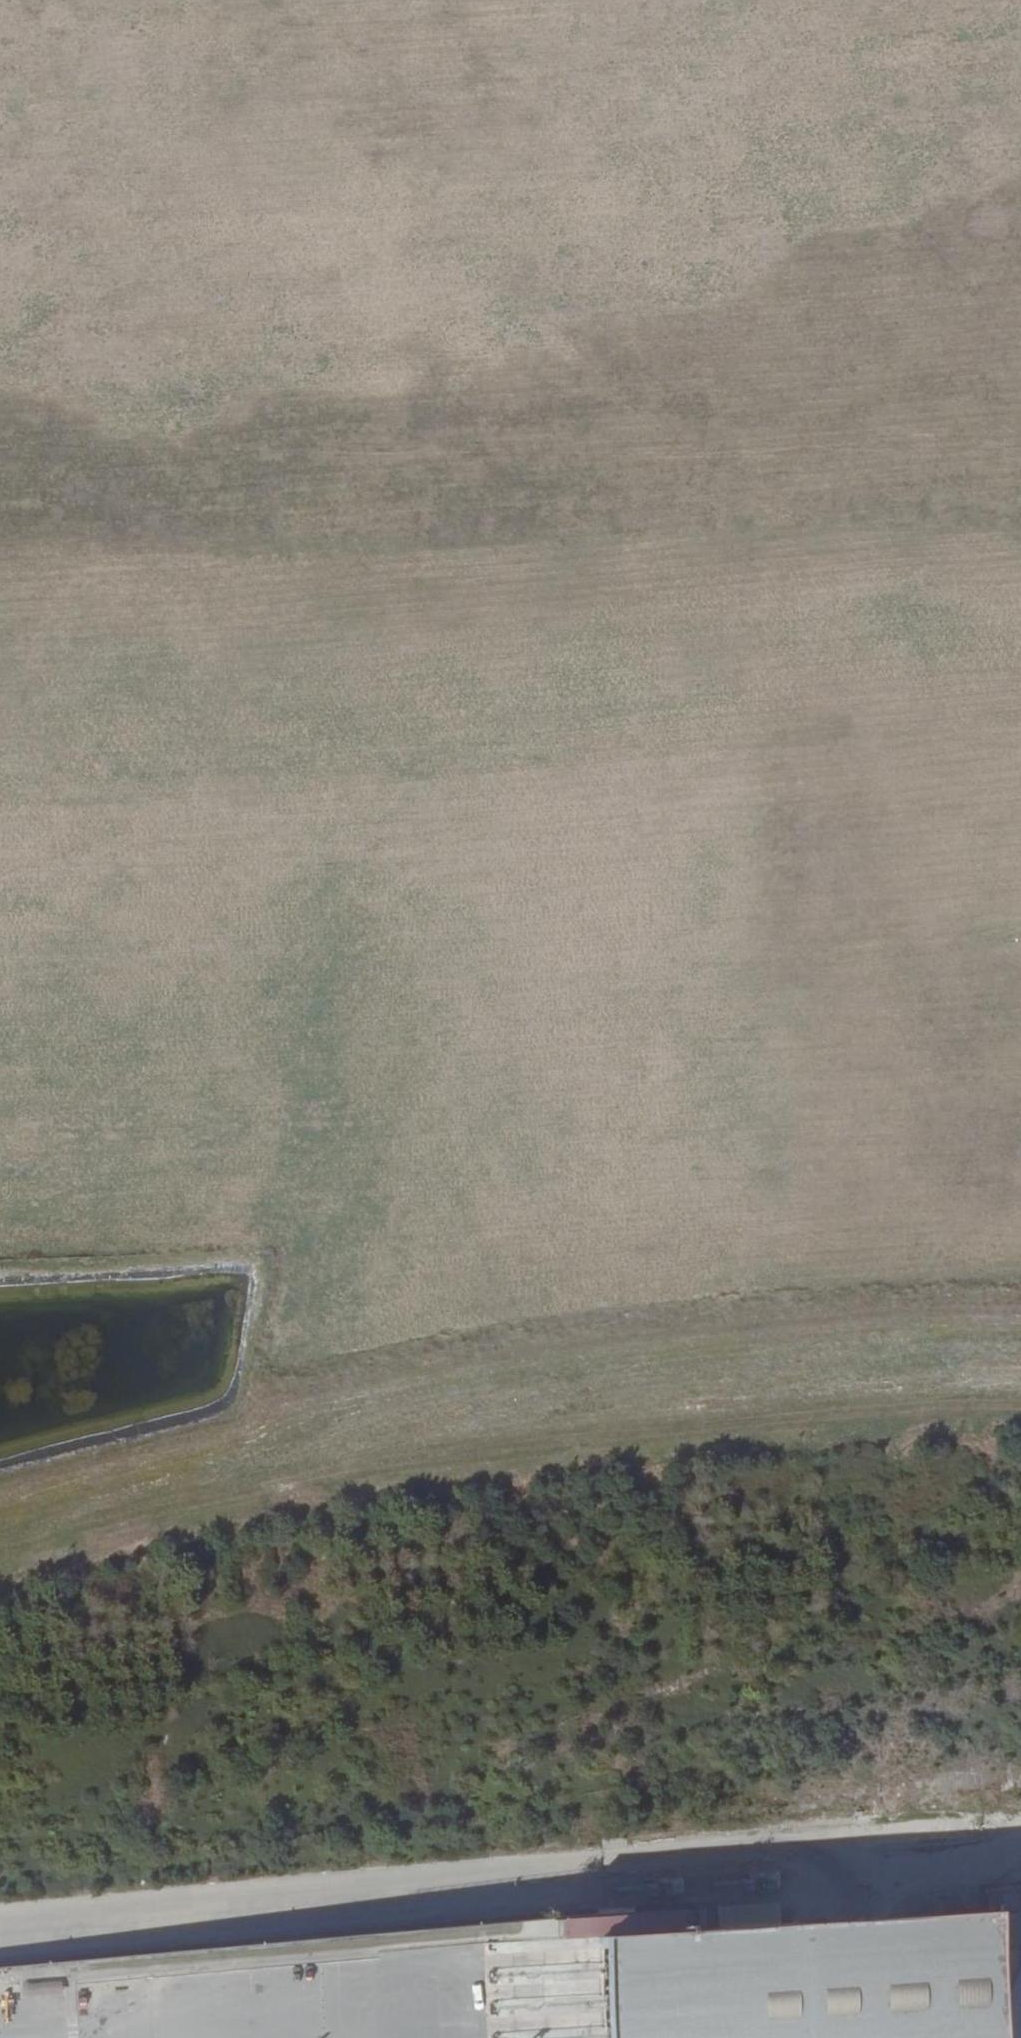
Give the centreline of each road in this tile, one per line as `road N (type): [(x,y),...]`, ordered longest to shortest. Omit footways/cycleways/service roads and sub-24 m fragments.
road 1 (track): [(0,1924),(664,1862),(1020,1858)]

